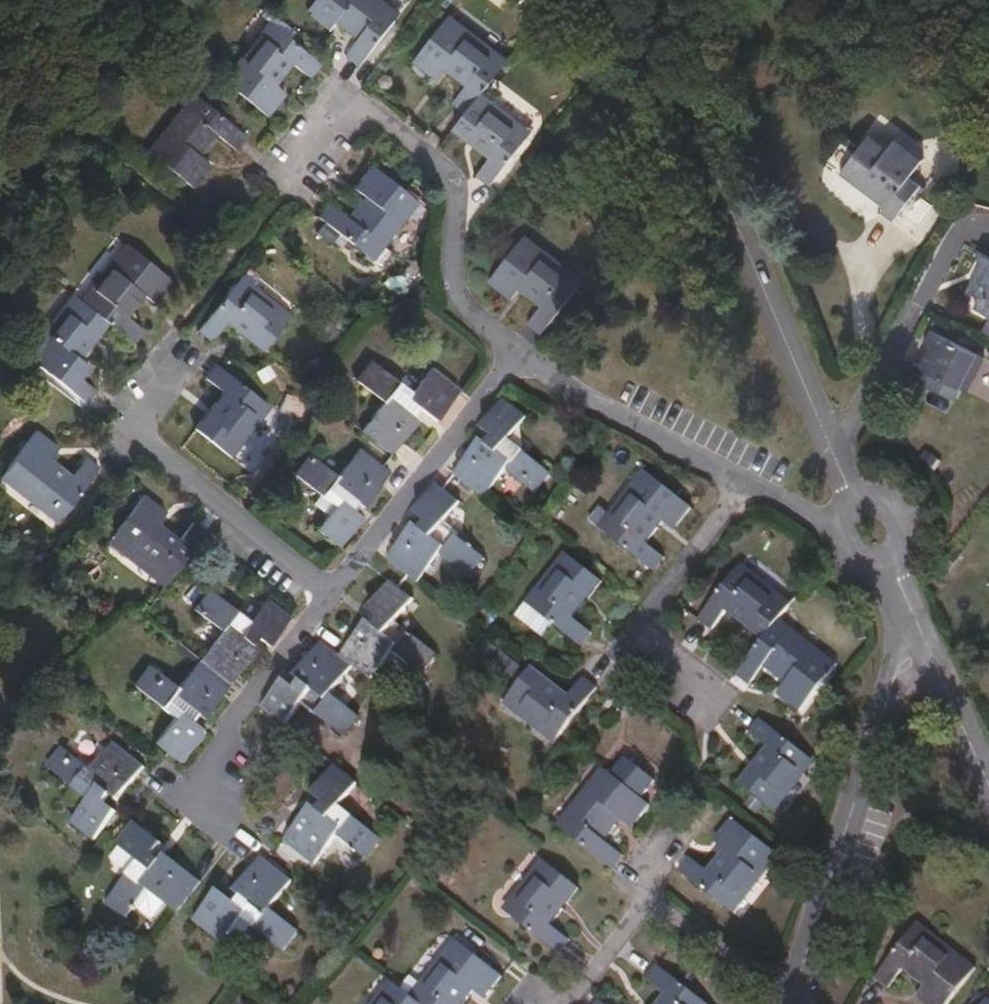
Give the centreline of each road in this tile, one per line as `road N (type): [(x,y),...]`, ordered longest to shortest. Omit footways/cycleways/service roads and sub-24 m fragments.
road 1 (residential): [(667,0),(668,57),(854,500)]
road 2 (residential): [(793,1003),(916,628)]
road 3 (residential): [(916,628),(988,782)]
road 4 (residential): [(854,500),(833,526),(836,550),(853,567),(888,566)]

